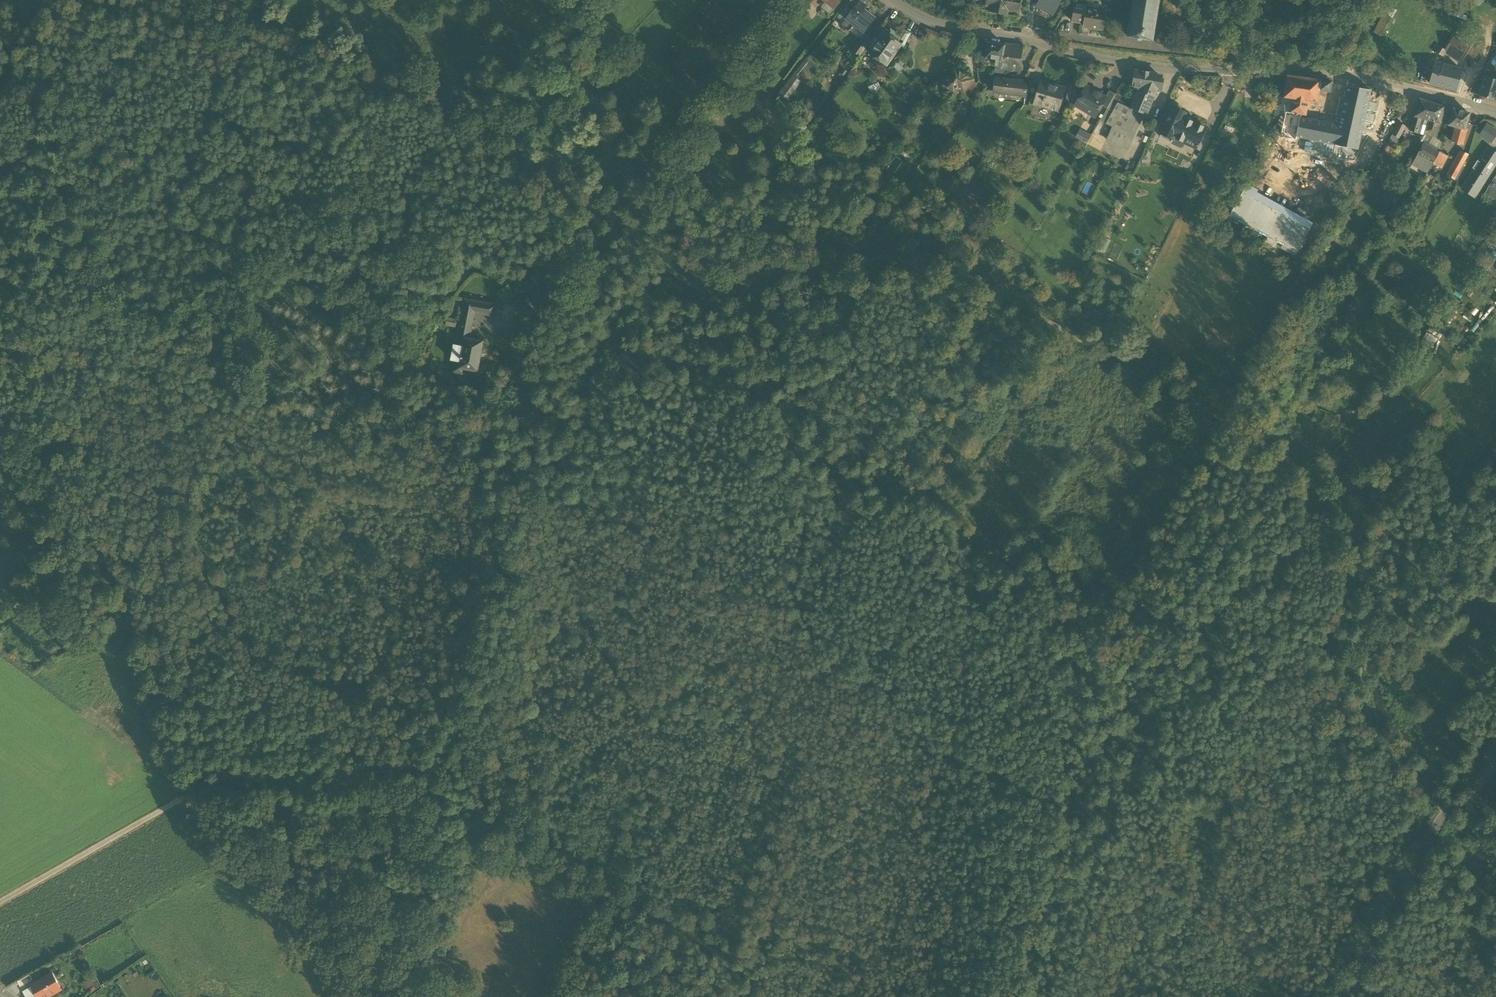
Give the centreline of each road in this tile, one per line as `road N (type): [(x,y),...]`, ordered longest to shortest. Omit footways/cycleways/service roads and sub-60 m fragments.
road 1 (tertiary): [(1495,112),(1340,72),(1132,63),(927,21),(892,0)]
road 2 (track): [(0,351),(25,323),(39,337),(244,432),(406,473),(483,482)]
road 3 (track): [(0,411),(127,579),(155,707),(187,796)]
road 4 (tertiary): [(1350,996),(1446,814),(1495,764)]
road 5 (track): [(633,210),(797,0)]

